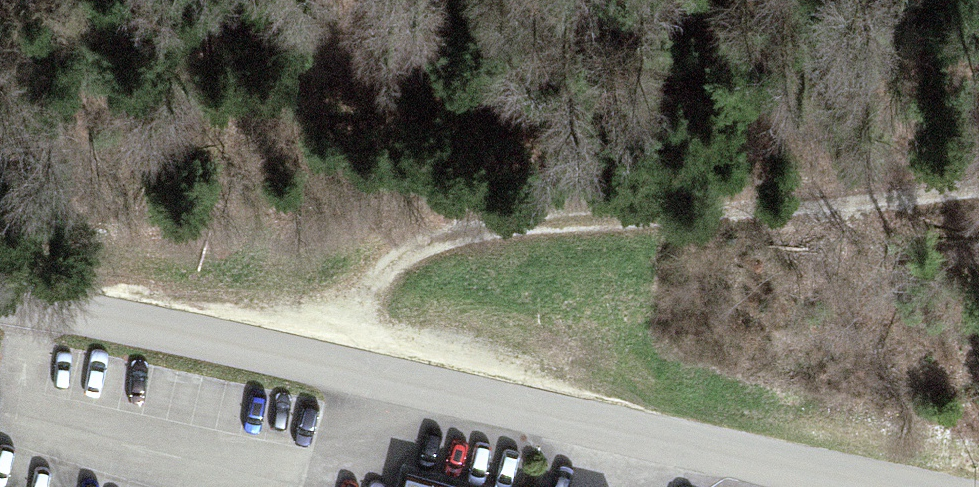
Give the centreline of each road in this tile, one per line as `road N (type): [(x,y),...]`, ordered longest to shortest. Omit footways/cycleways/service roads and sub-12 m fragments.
road 1 (unclassified): [(0,299),(332,348),(860,486)]
road 2 (track): [(332,348),(394,264),(489,228),(978,192)]

